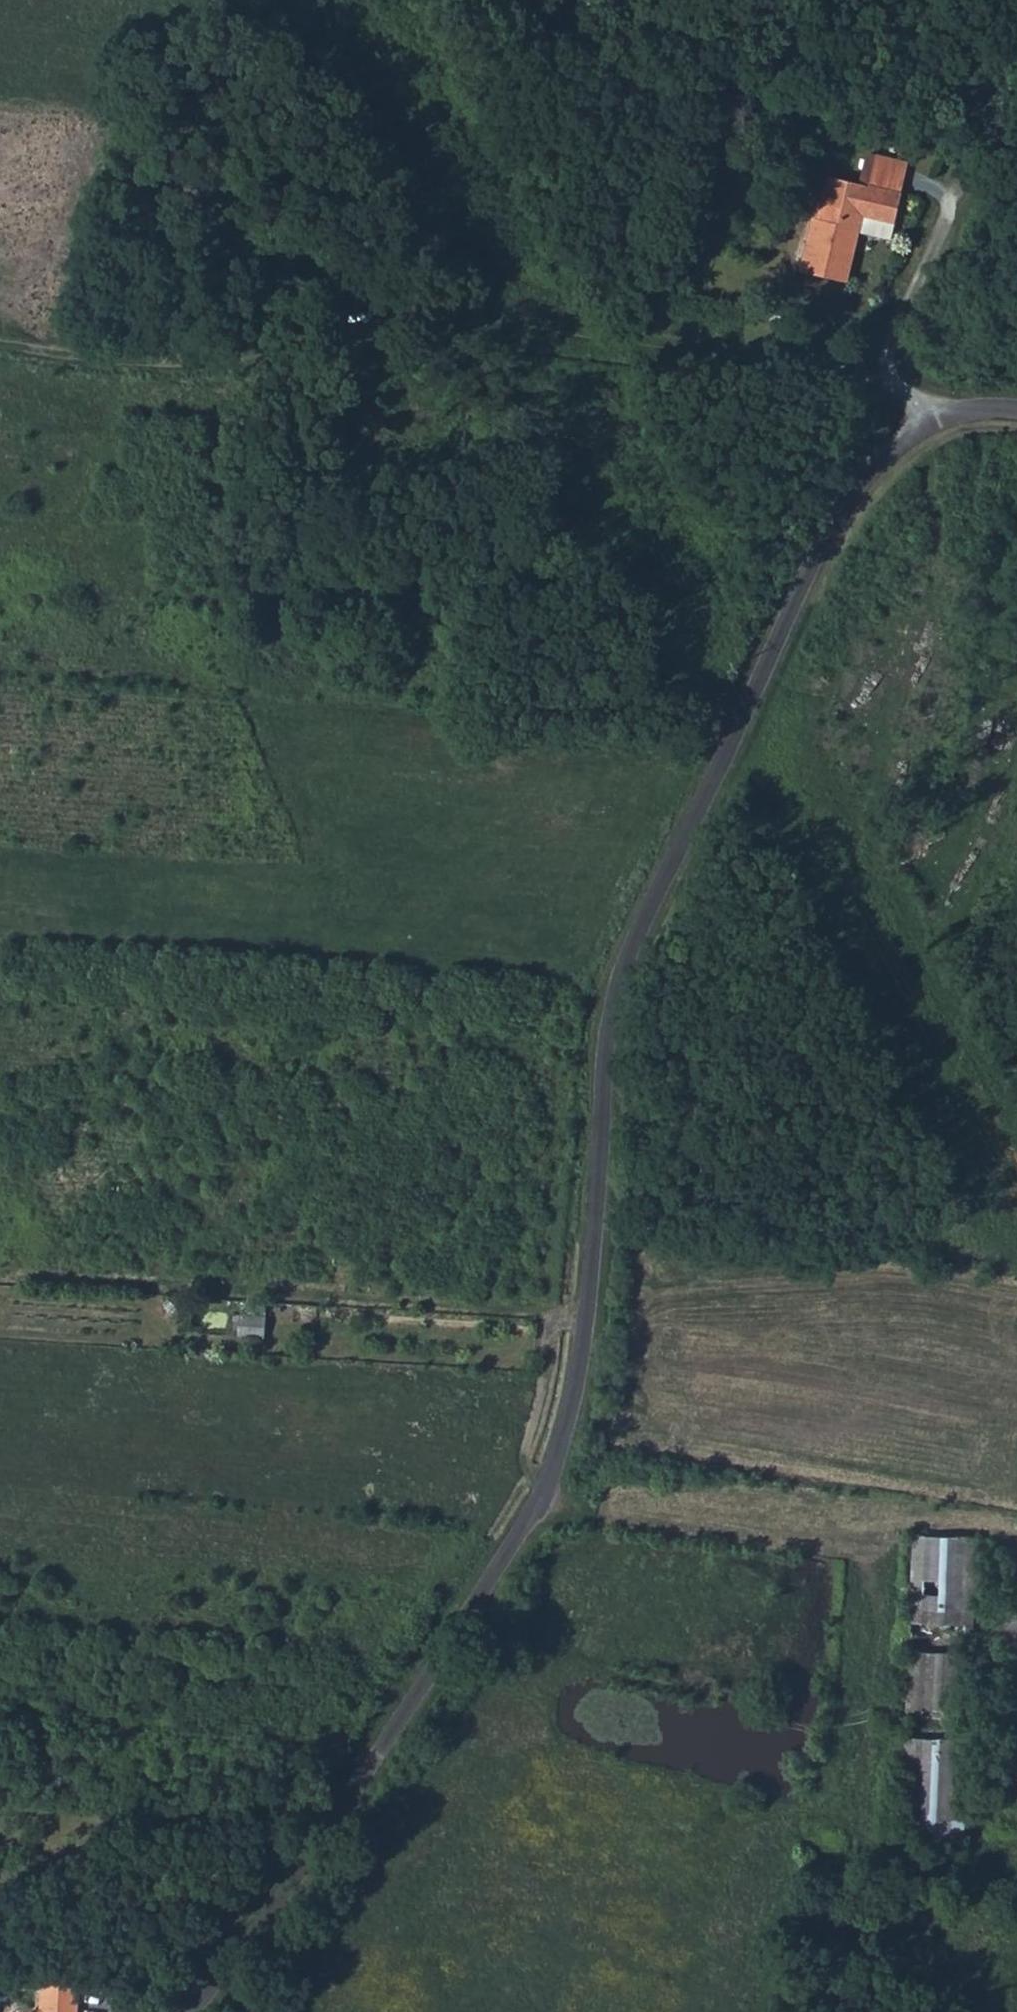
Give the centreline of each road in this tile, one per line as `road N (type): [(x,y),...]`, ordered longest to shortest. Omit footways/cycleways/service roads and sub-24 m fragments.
road 1 (unclassified): [(190,2011),(265,1924),(544,1503),(577,1373),(600,1227),(605,993),(834,513),(896,445),(941,418),(1016,410)]
road 2 (track): [(0,343),(141,366),(289,374),(505,327),(617,341),(664,319),(795,334),(941,418)]

